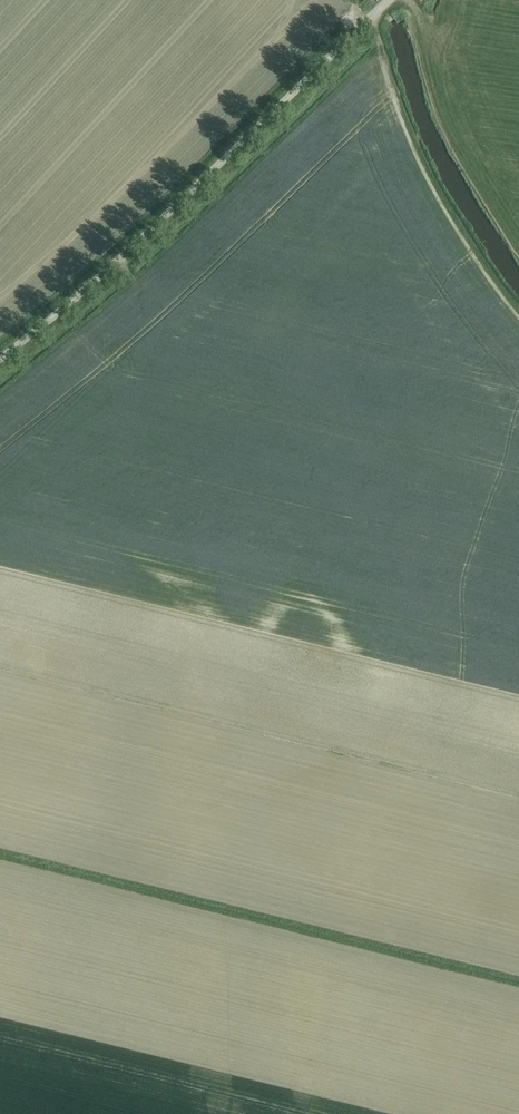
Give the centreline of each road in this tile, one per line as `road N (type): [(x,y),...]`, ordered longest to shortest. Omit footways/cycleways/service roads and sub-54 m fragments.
road 1 (unclassified): [(0,359),(167,215),(388,0)]

